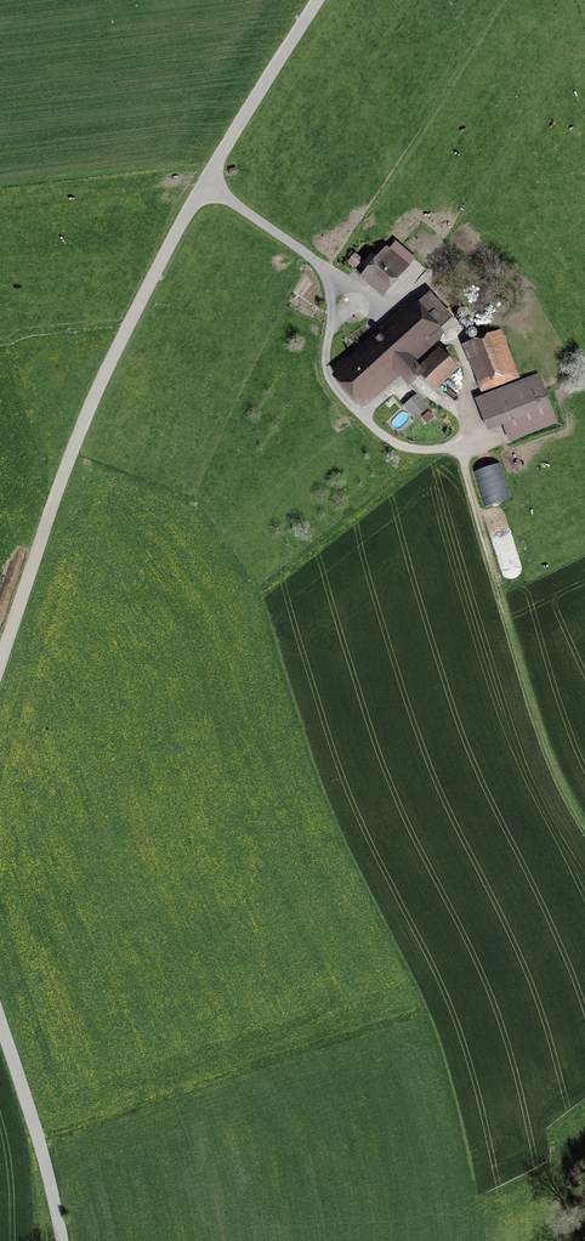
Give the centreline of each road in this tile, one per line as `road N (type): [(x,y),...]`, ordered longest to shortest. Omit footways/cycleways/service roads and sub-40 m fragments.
road 1 (unclassified): [(0,662),(99,384),(204,180),(317,0)]
road 2 (track): [(459,446),(532,705),(584,826)]
road 3 (track): [(348,286),(330,331),(332,382),(395,443),(459,446)]
road 4 (unclassified): [(63,1240),(0,1020)]
road 5 (track): [(453,332),(474,434),(459,446)]

